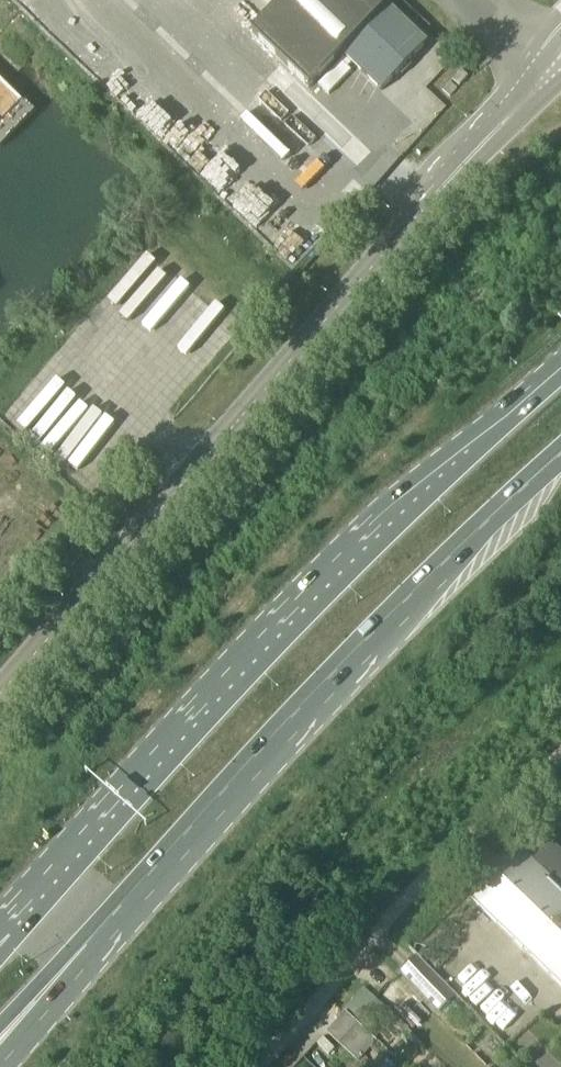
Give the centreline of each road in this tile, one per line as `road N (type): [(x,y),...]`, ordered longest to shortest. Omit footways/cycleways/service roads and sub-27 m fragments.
road 1 (unclassified): [(0,696),(545,73)]
road 2 (primary): [(560,372),(322,595),(26,916)]
road 3 (primary): [(87,945),(384,620),(560,457)]
road 4 (secondary): [(0,1066),(87,945)]
road 5 (primary): [(0,1029),(87,945)]

